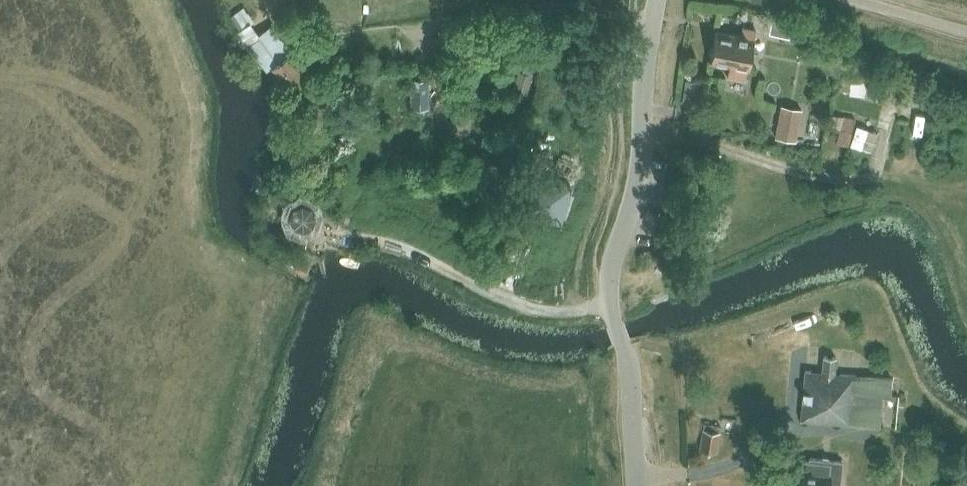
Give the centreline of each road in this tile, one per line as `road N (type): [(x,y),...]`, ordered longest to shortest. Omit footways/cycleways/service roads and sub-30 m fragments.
road 1 (unclassified): [(637,485),(628,365),(608,283),(638,179),(642,79),(656,0)]
road 2 (track): [(331,226),(408,247),(520,306),(586,313),(606,302)]
road 3 (track): [(413,42),(438,24),(574,6),(652,25)]

